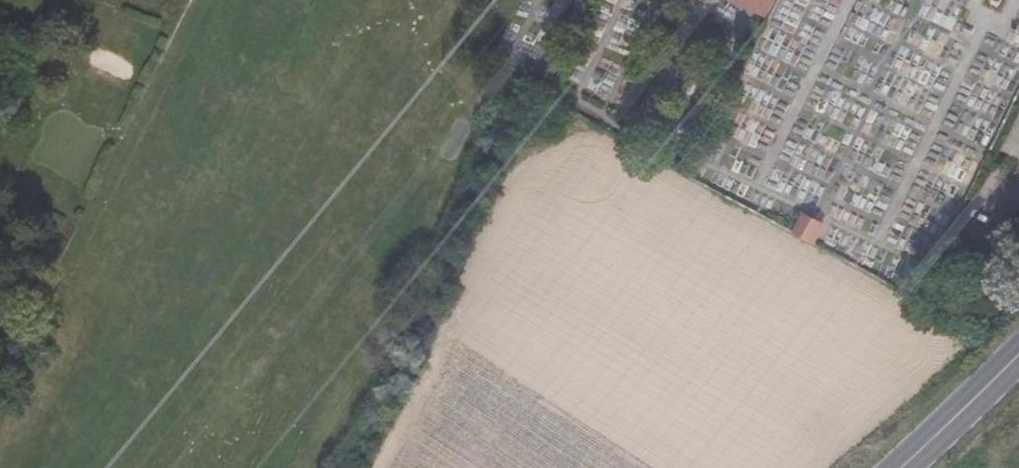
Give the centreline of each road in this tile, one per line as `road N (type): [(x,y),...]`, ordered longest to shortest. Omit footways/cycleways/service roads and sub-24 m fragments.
road 1 (track): [(193,0),(0,382)]
road 2 (primary): [(900,467),(1018,354)]

